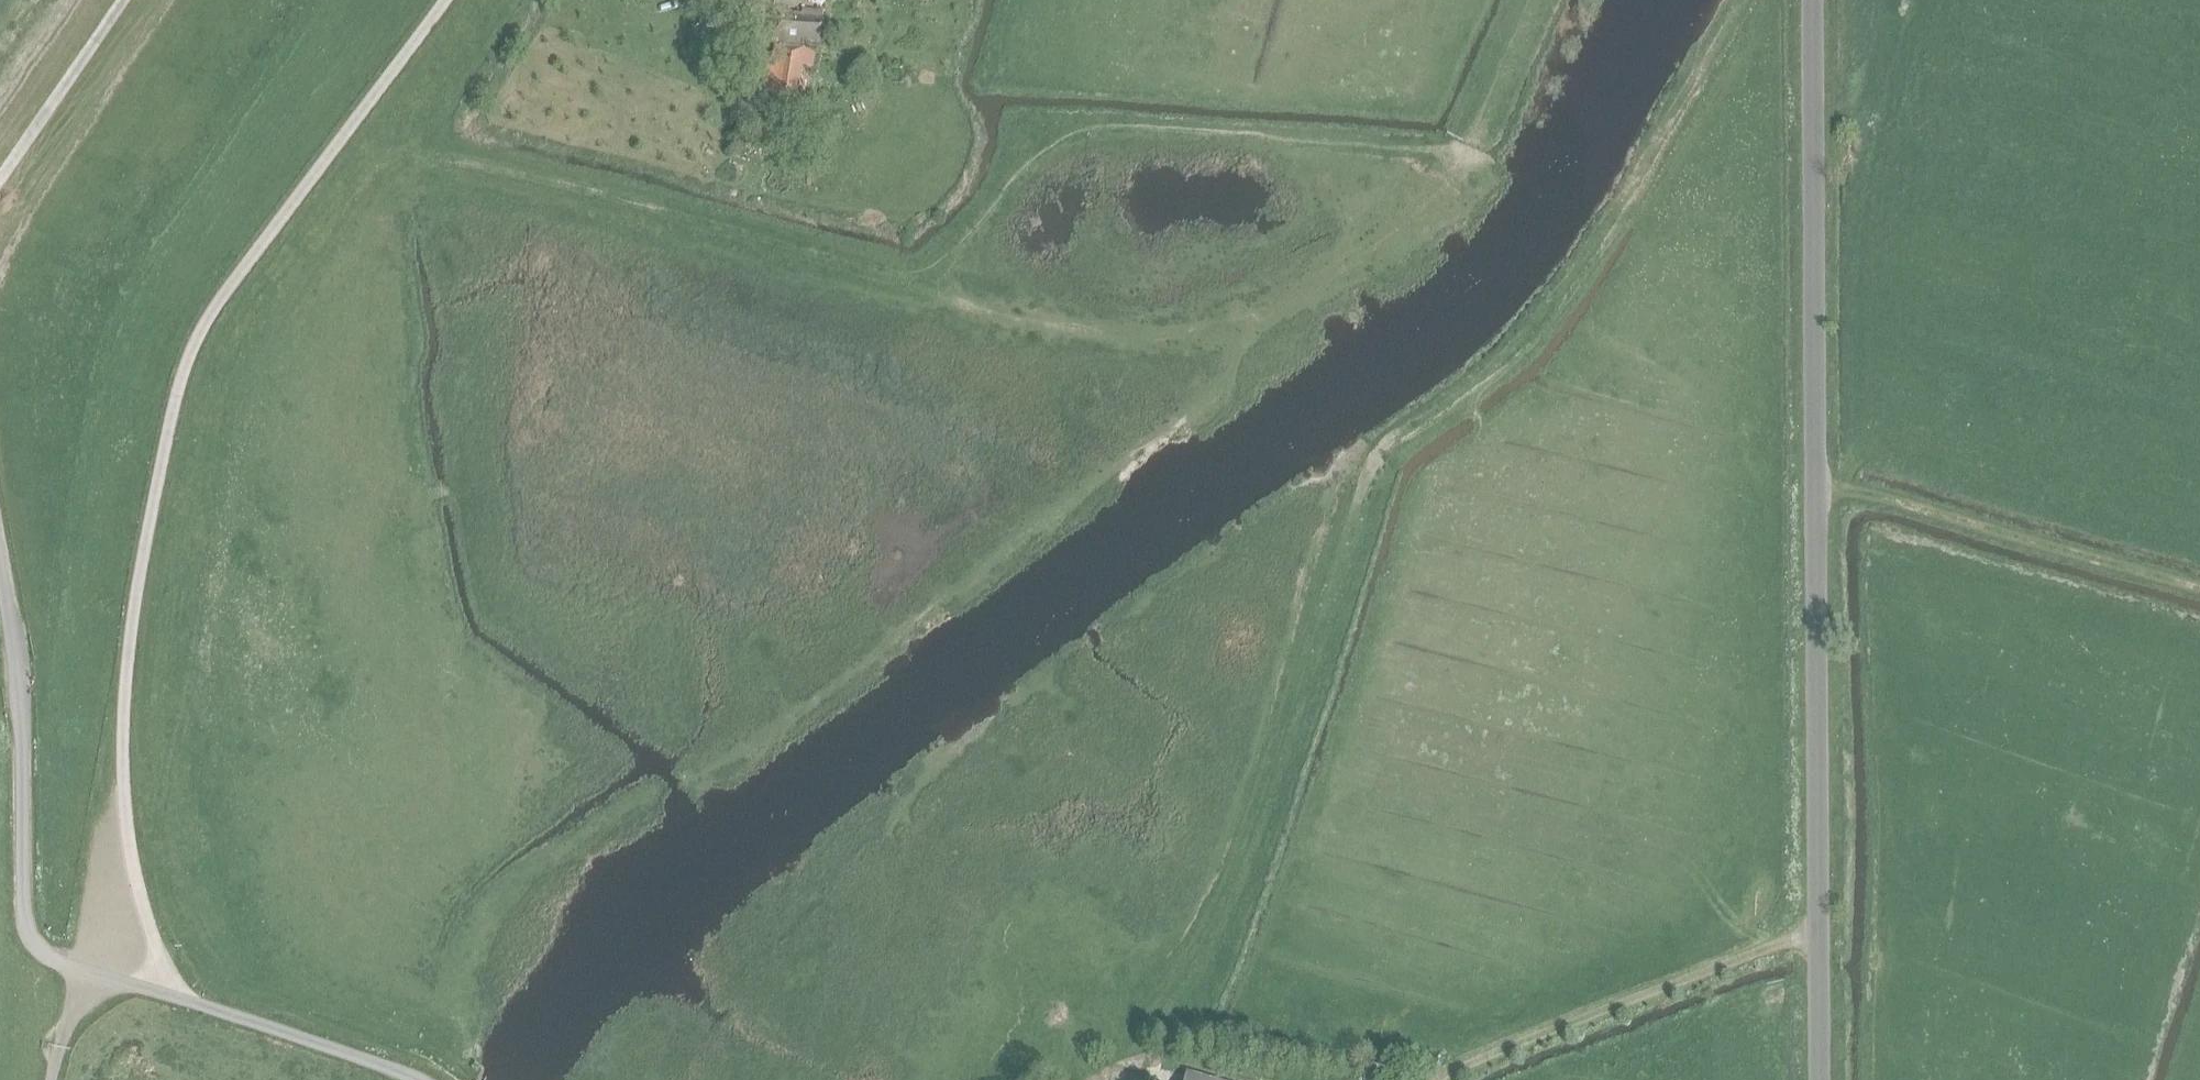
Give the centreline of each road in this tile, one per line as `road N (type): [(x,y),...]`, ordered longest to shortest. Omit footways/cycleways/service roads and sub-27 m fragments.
road 1 (residential): [(157,991),(128,868),(123,755),(132,629),(176,394),(215,310),(443,0)]
road 2 (tertiary): [(1819,1079),(1814,0)]
road 3 (track): [(157,991),(53,962),(26,935),(20,689),(0,562)]
road 4 (track): [(1816,480),(2199,590)]
road 5 (unclassified): [(401,1079),(157,991)]
road 6 (track): [(0,173),(121,0)]
road 7 (track): [(157,991),(121,988),(82,1007),(51,1079)]

